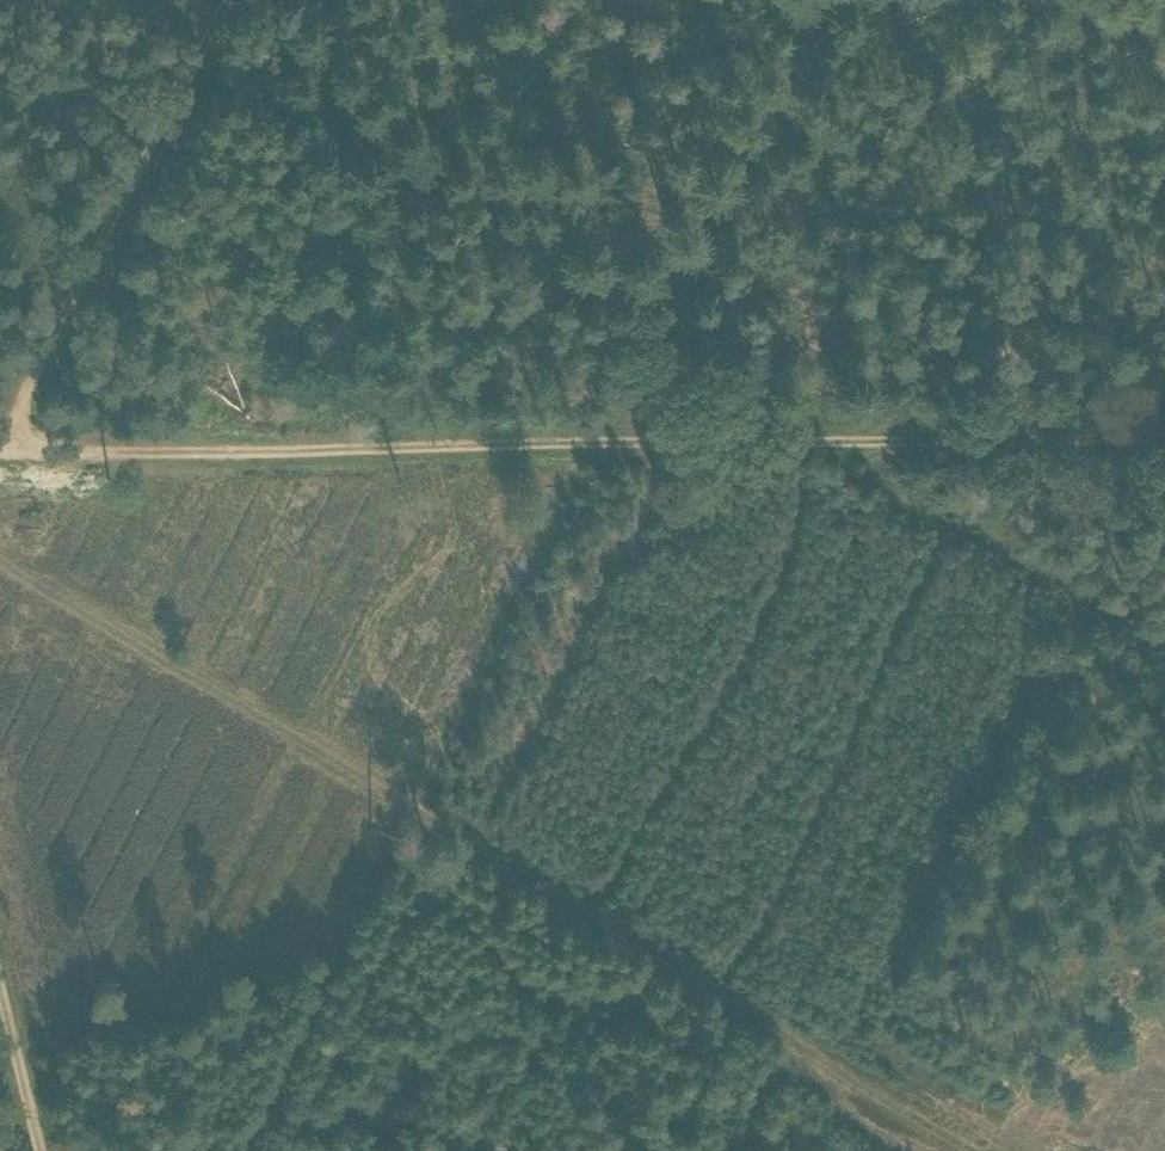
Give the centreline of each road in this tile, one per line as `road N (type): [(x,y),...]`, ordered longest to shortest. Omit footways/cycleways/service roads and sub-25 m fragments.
road 1 (track): [(0,454),(1164,434)]
road 2 (track): [(0,555),(982,1150)]
road 3 (track): [(67,313),(231,0)]
road 4 (track): [(41,1150),(0,991)]
road 5 (track): [(0,438),(67,313)]

